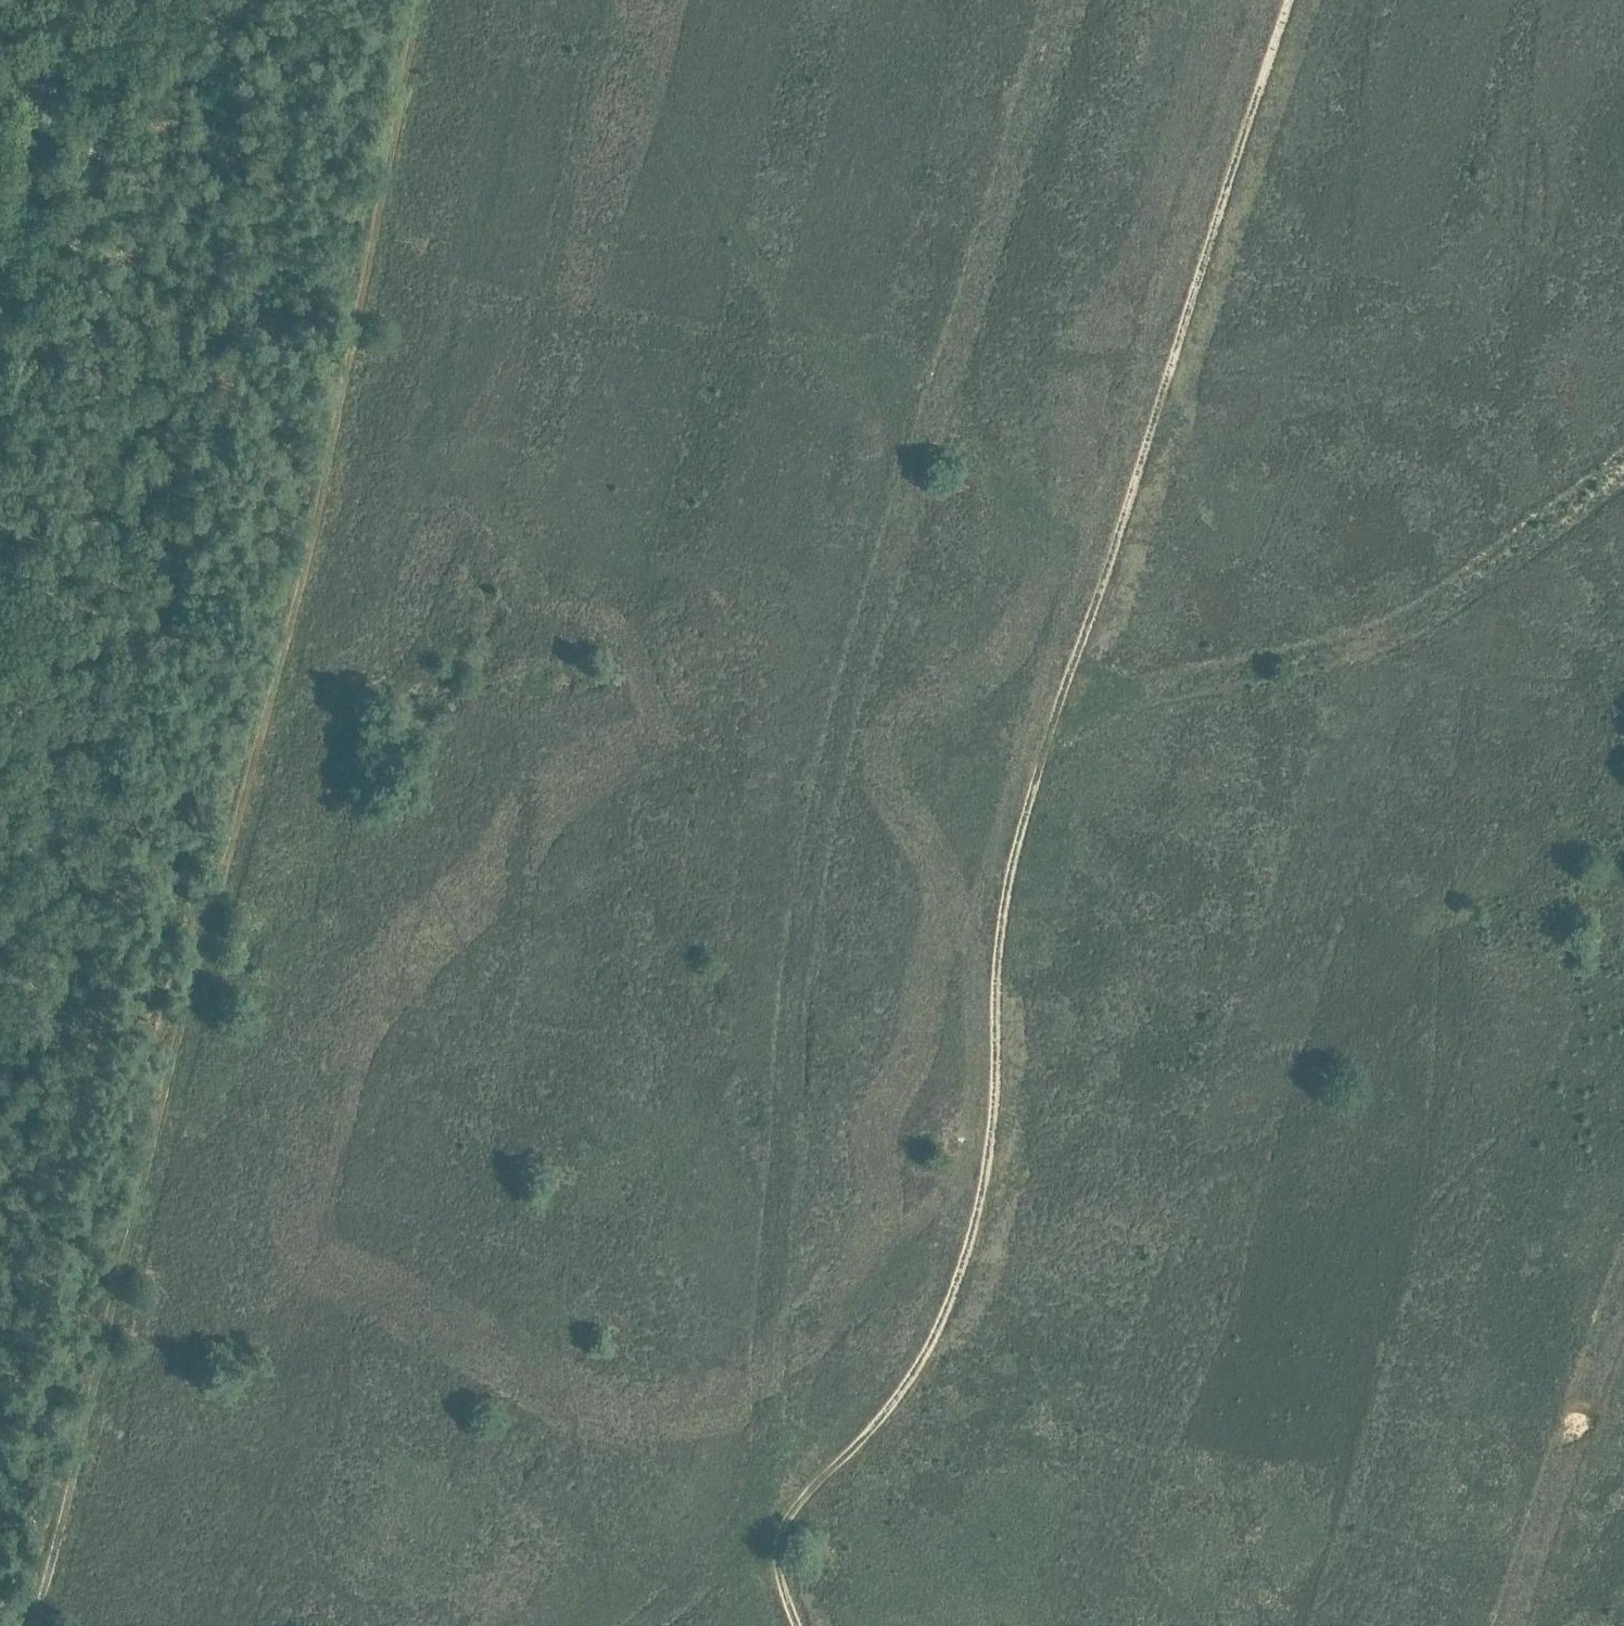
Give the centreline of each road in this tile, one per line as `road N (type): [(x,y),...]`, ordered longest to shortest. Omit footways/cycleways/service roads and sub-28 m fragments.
road 1 (track): [(1291,0),(1015,852),(1002,926),(983,1194),(962,1271),(910,1380),(781,1529),(775,1564),(796,1625)]
road 2 (secondary): [(0,289),(64,0)]

